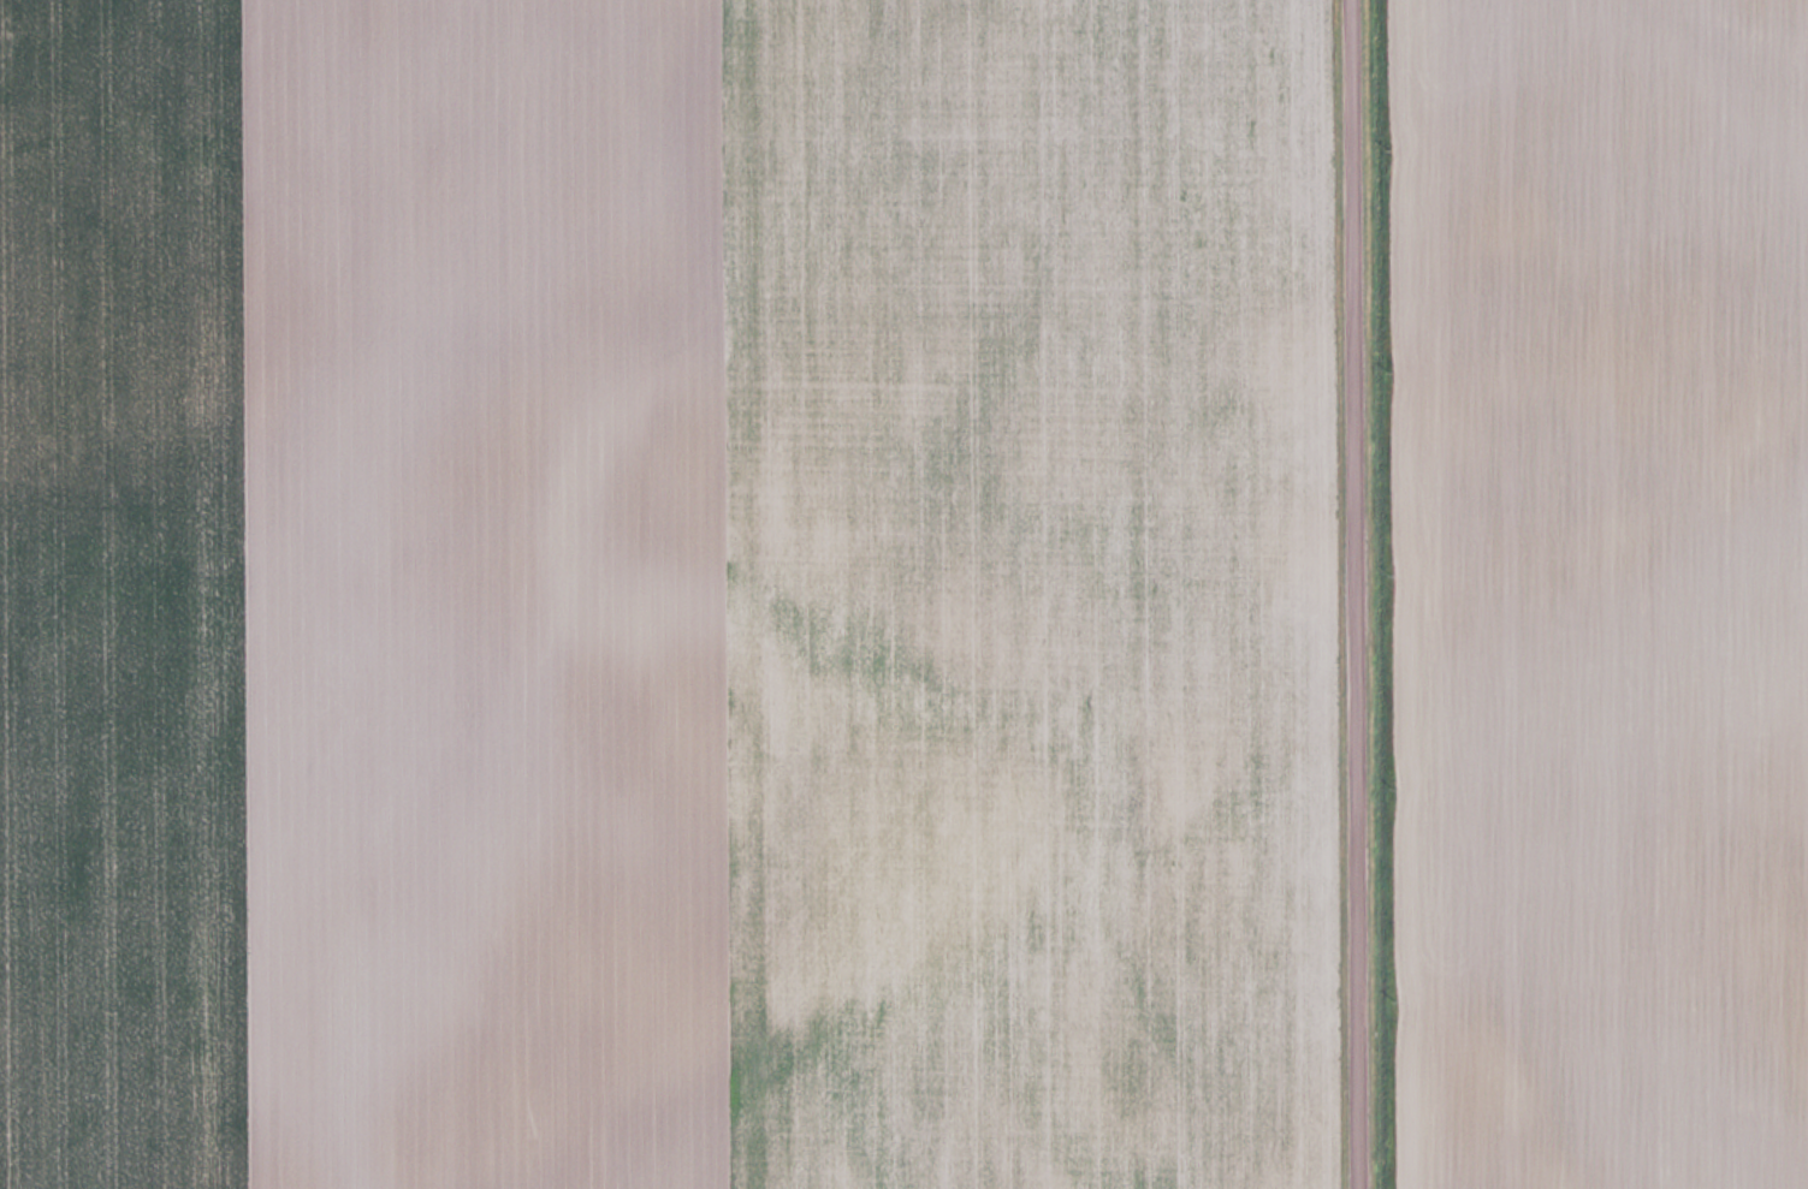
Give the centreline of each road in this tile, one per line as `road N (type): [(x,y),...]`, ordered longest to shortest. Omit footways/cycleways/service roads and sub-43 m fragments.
road 1 (residential): [(1359,1188),(1351,0)]

